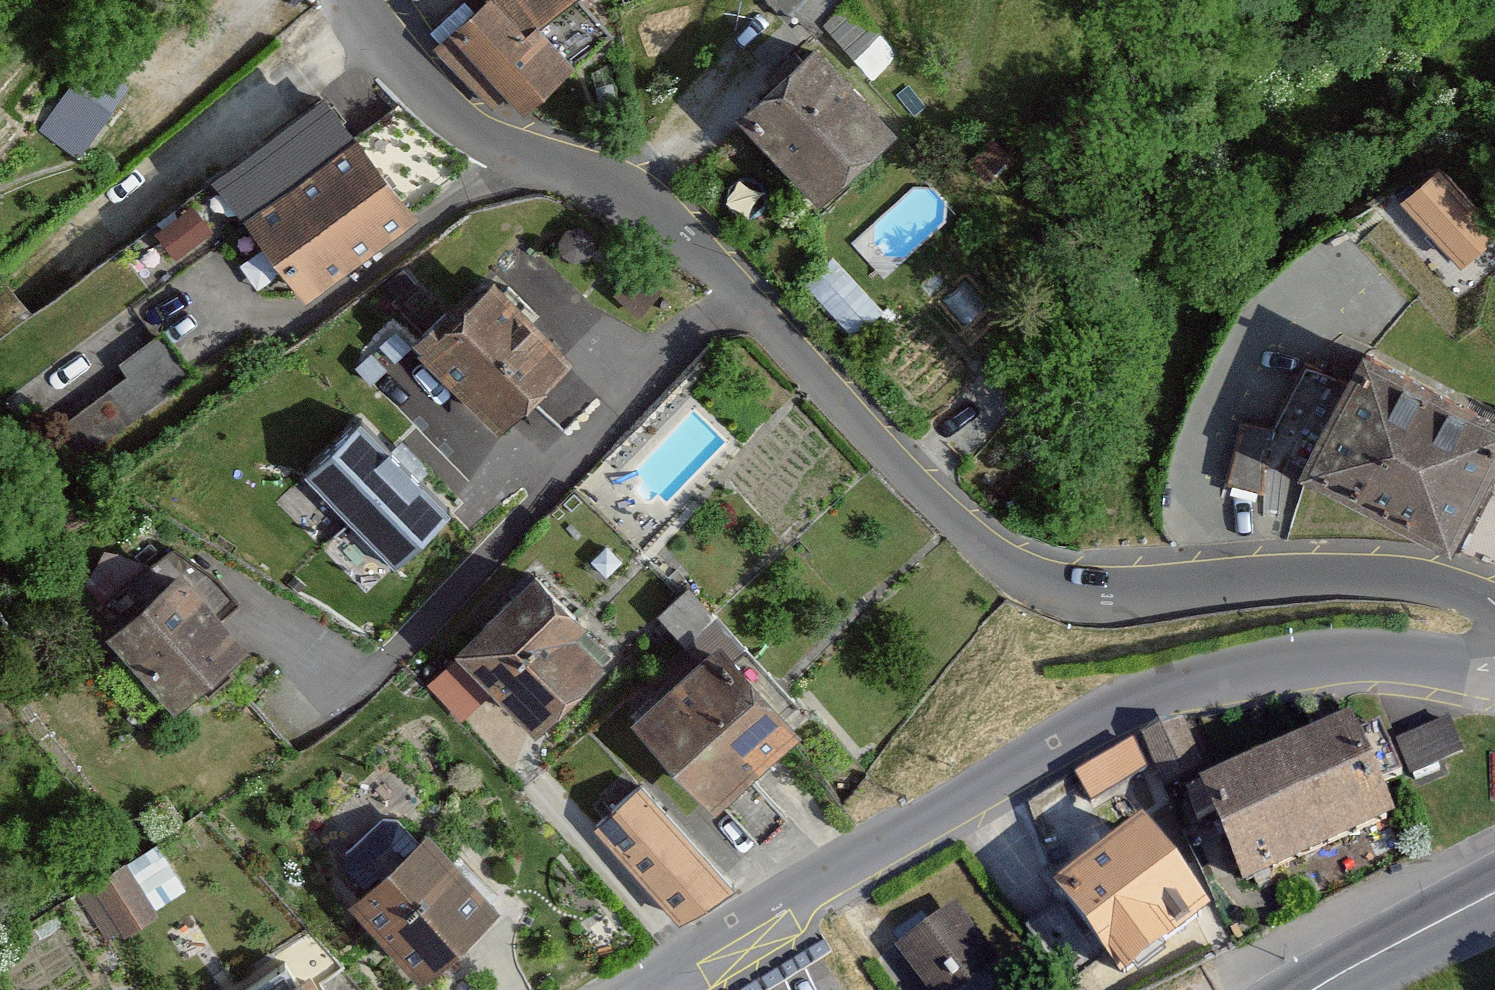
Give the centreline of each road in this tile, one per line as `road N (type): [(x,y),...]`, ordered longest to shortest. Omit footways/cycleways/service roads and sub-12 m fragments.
road 1 (residential): [(1494,603),(1444,581),(1370,576),(1102,595),(1048,587),(1002,560),(935,500),(813,363),(672,226),(631,197),(453,118),(351,0)]
road 2 (residential): [(1494,664),(1354,653),(1203,674),(1052,744),(643,989)]
road 3 (secondary): [(1494,898),(1313,989)]

